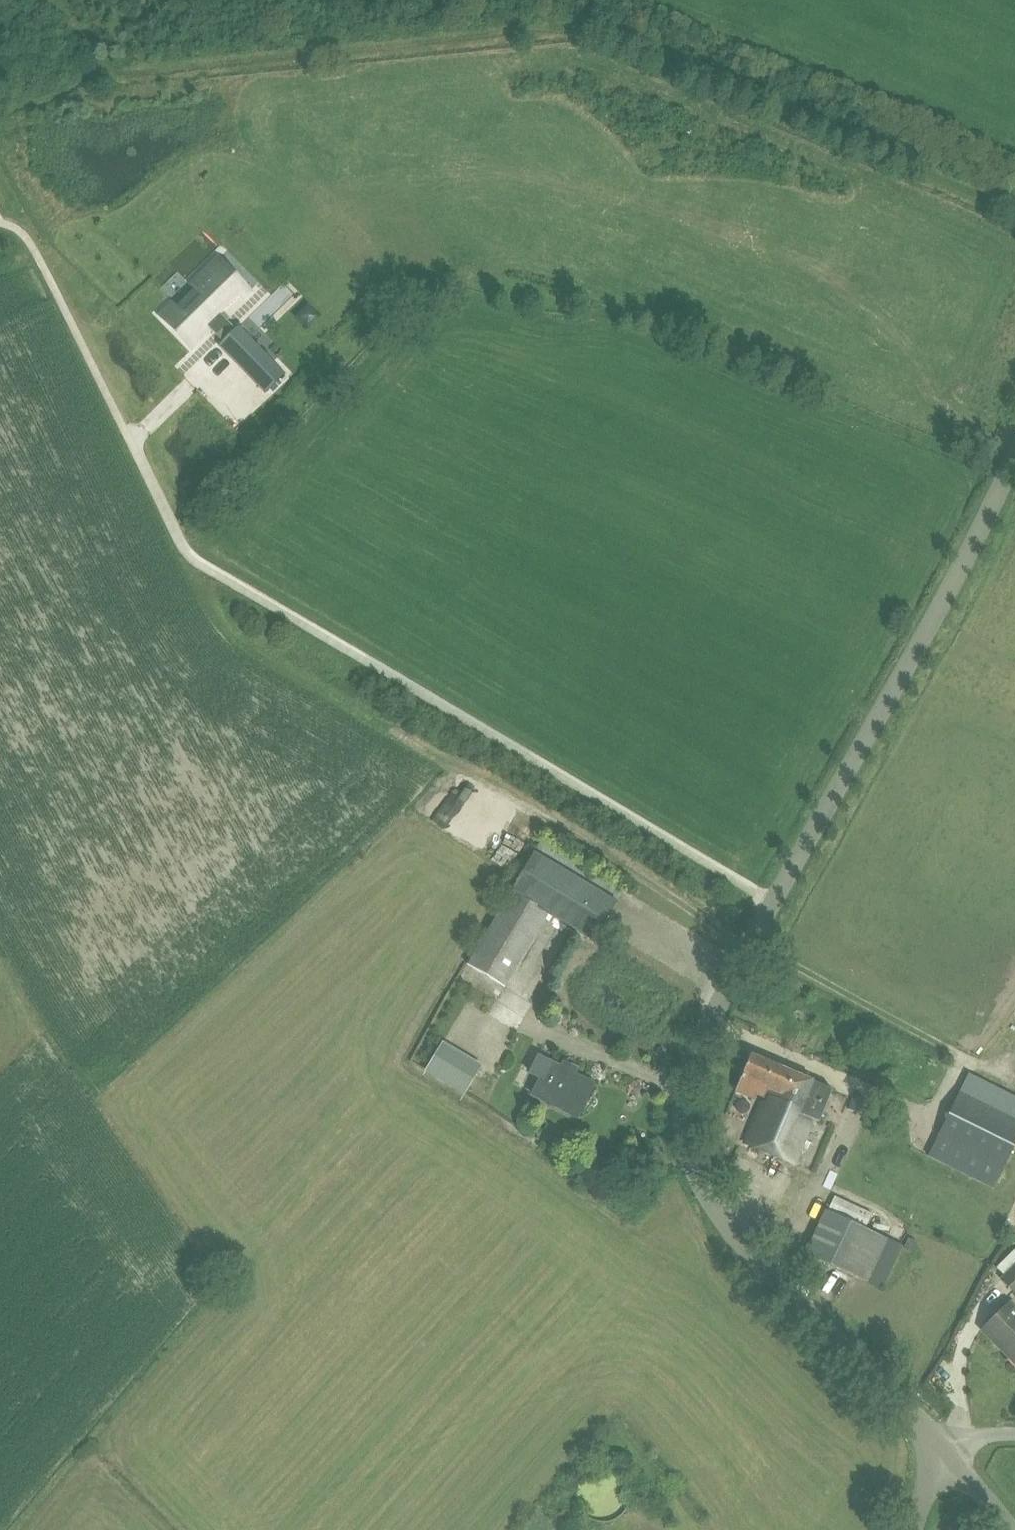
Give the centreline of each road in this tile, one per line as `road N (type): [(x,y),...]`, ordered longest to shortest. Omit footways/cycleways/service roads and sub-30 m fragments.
road 1 (tertiary): [(940,1449),(724,1228),(685,1148),(682,1106),(716,1008),(1014,447)]

